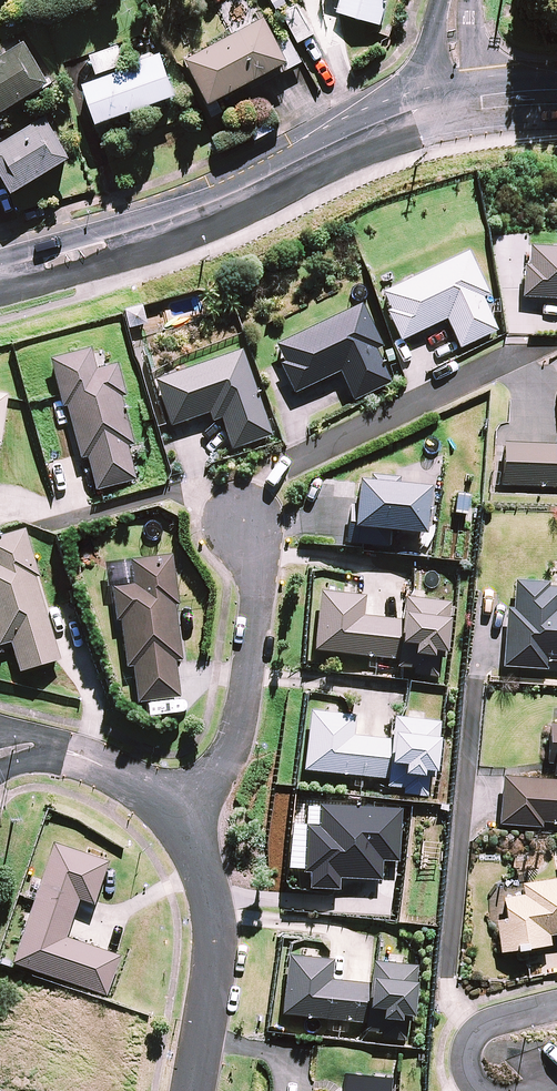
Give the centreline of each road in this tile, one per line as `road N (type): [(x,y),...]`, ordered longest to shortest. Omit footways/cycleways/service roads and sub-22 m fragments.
road 1 (secondary): [(467,96),(220,202),(0,271)]
road 2 (residential): [(179,811),(234,746),(259,584),(244,523)]
road 3 (residential): [(179,811),(214,897),(215,958),(192,1090)]
road 4 (residential): [(0,750),(47,748),(118,768),(179,811)]

